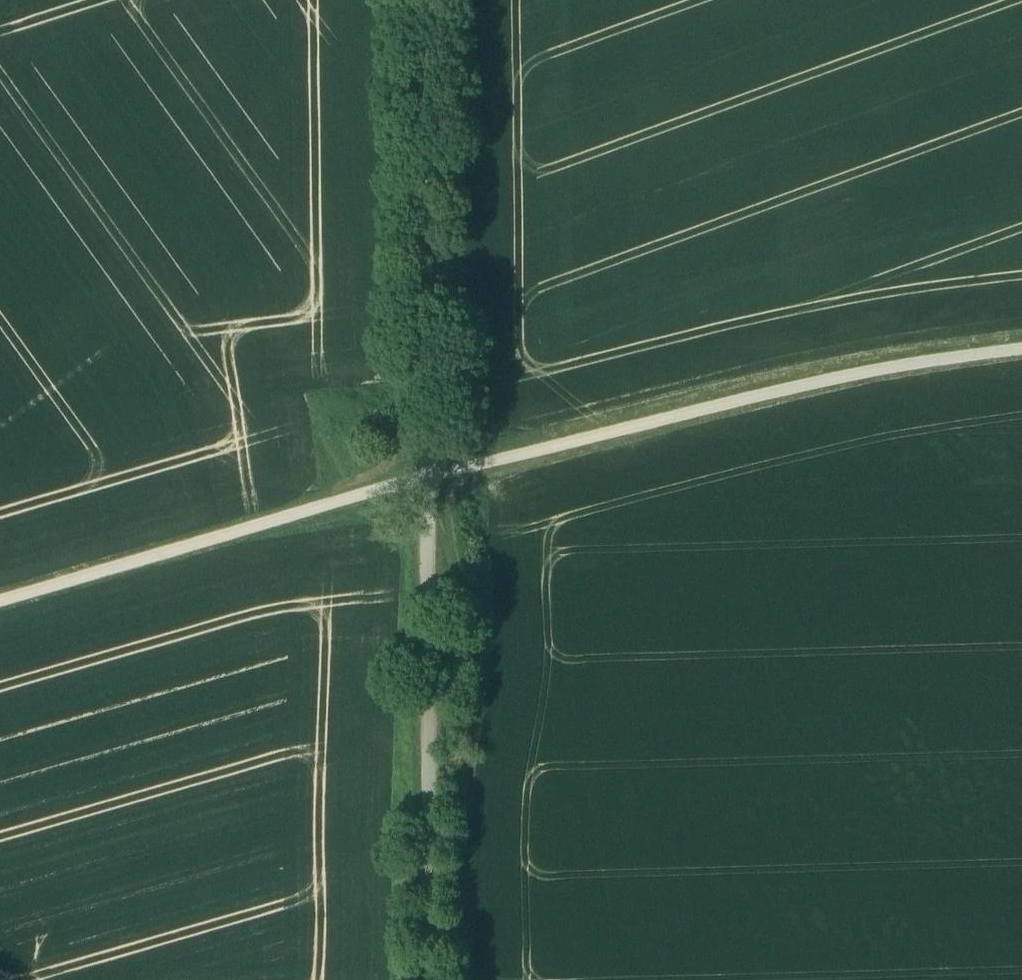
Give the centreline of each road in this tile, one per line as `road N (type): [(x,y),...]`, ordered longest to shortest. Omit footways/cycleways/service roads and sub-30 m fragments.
road 1 (track): [(1021,353),(884,369),(439,472),(0,598)]

